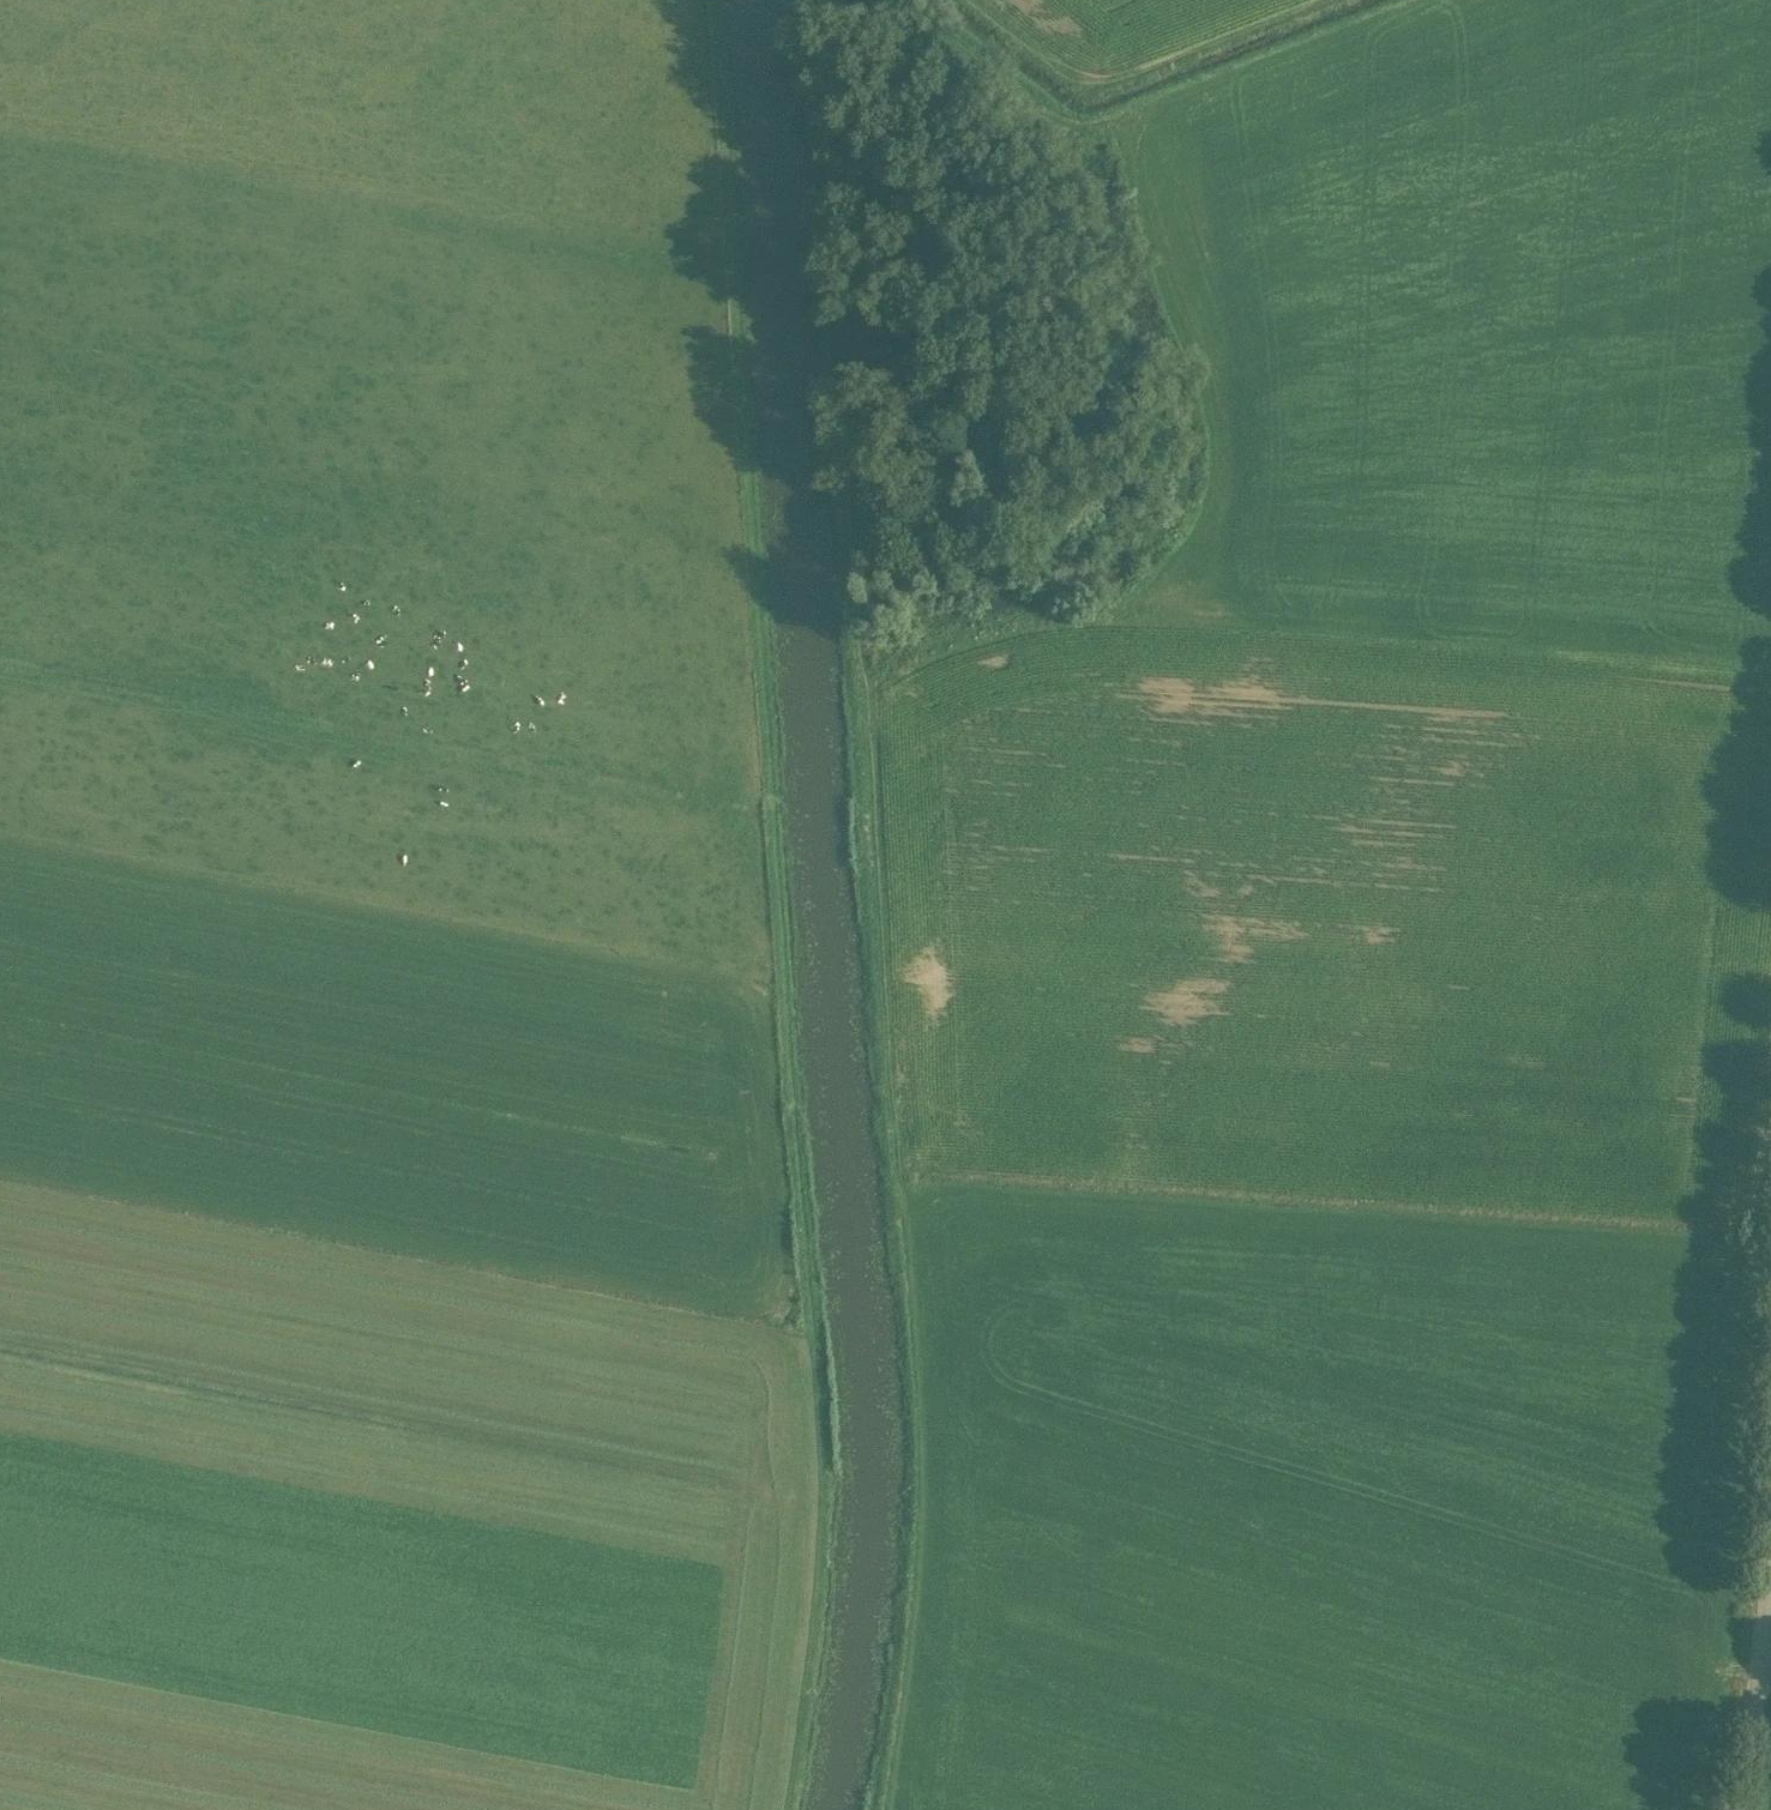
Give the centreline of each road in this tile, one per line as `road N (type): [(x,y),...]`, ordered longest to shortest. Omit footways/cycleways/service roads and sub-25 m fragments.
road 1 (track): [(779,1809),(809,1555),(802,1340)]
road 2 (unclassified): [(1744,1809),(1770,1554)]

